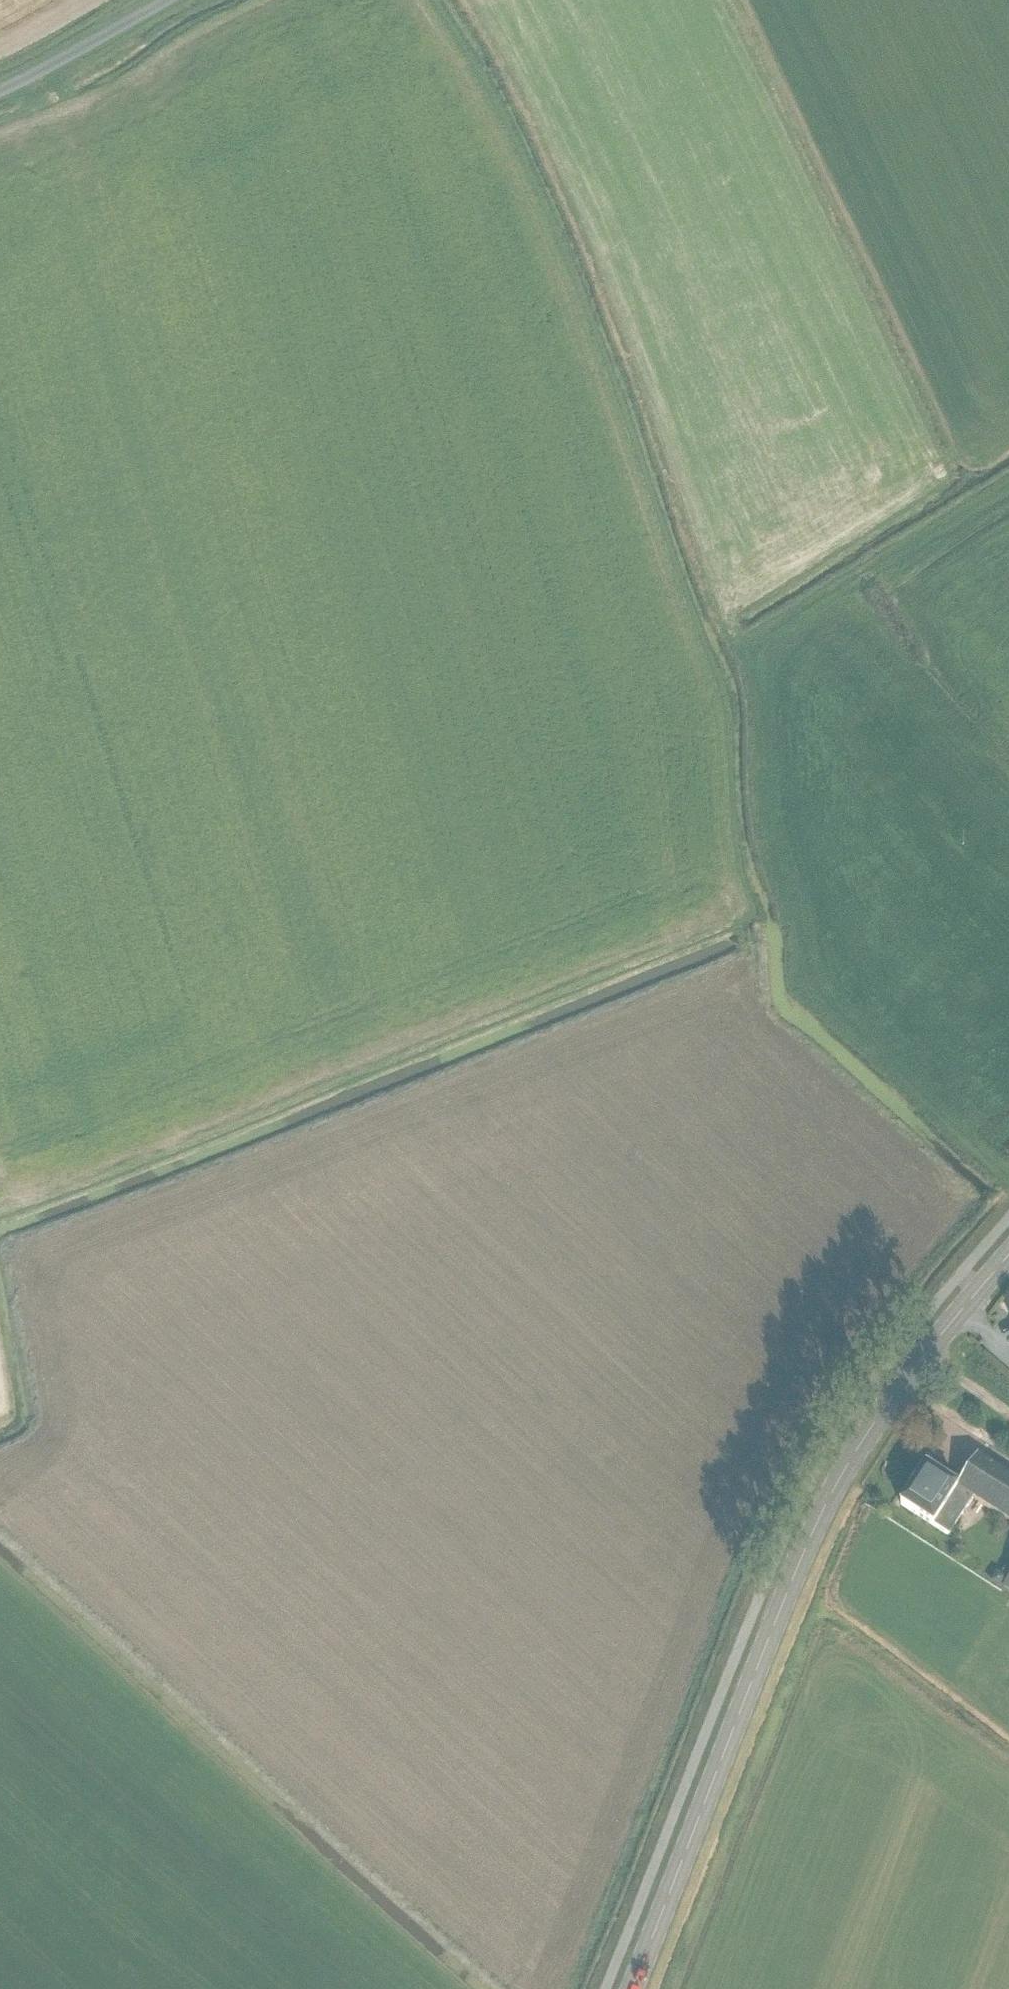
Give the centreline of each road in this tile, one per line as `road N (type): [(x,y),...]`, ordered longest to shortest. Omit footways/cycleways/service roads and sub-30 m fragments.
road 1 (secondary): [(631,1988),(806,1564),(882,1415),(930,1350)]
road 2 (unclassified): [(0,87),(171,0)]
road 3 (secondary): [(930,1350),(1008,1257)]

